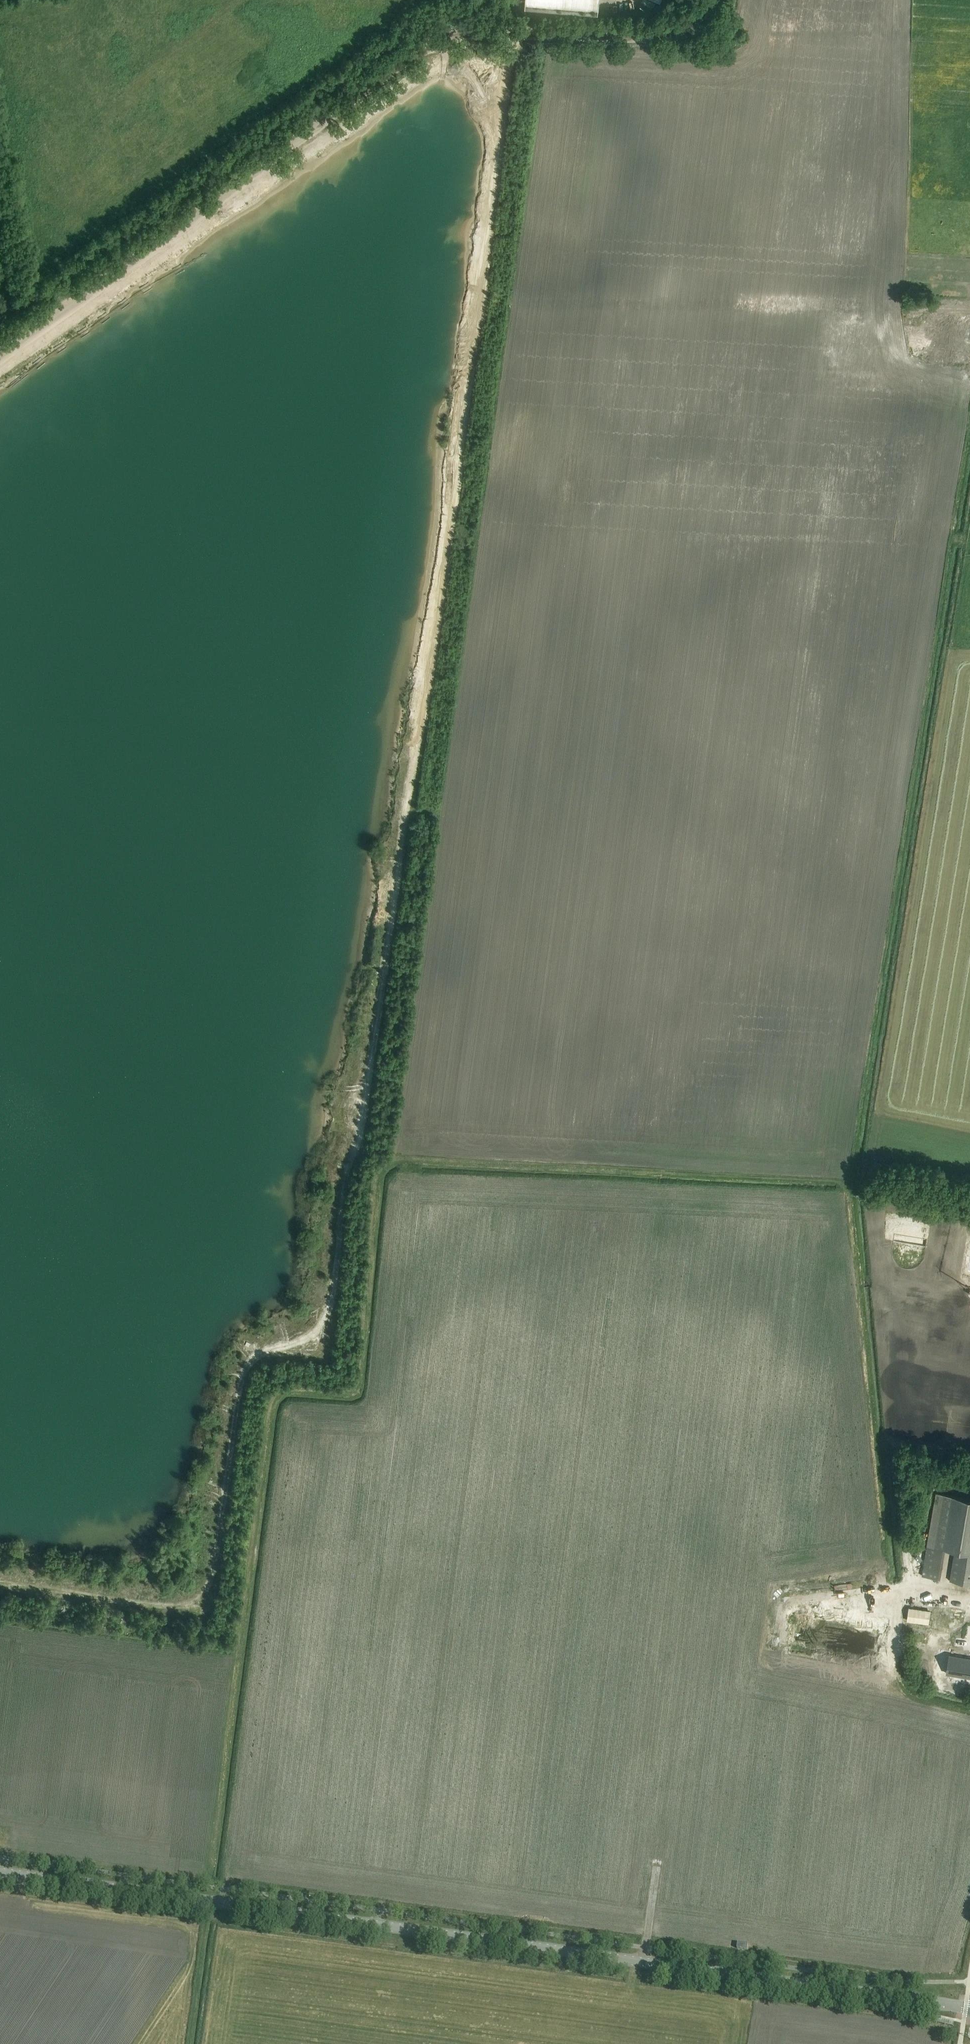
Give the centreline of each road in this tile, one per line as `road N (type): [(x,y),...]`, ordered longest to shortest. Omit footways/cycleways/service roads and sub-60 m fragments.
road 1 (tertiary): [(969,2009),(0,1872)]

